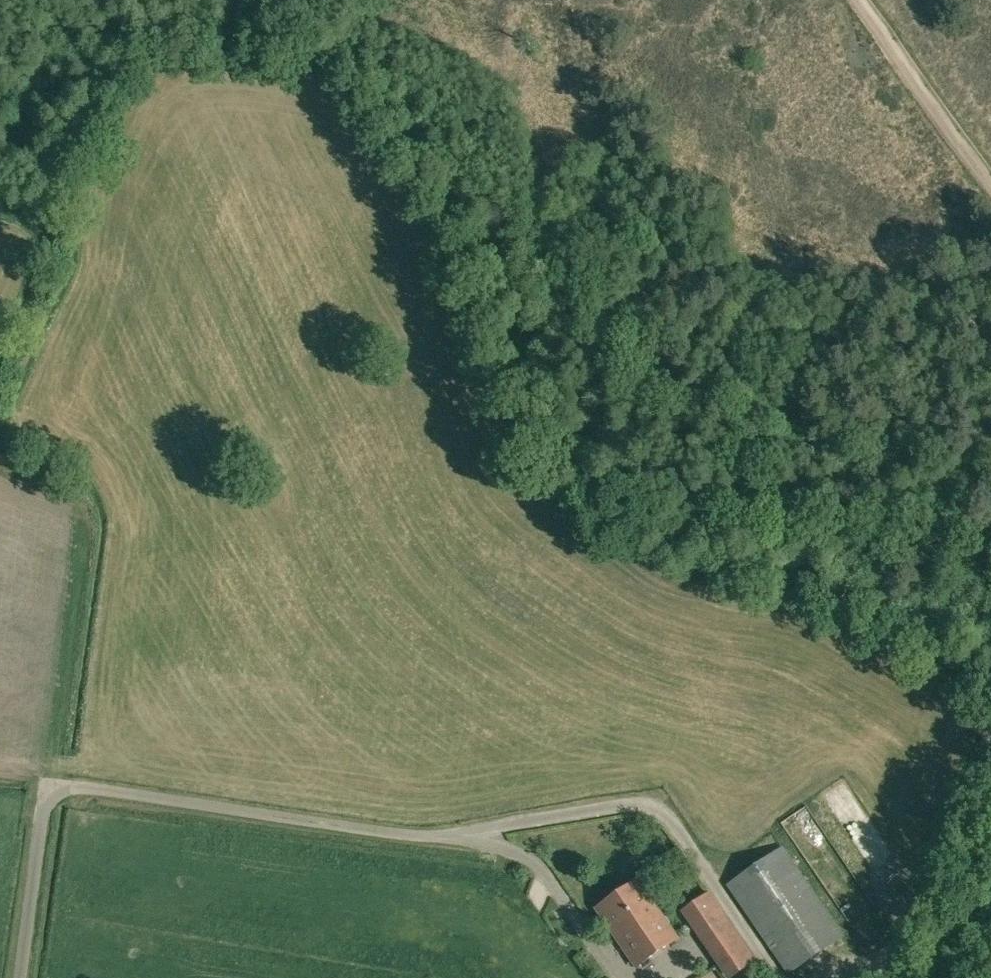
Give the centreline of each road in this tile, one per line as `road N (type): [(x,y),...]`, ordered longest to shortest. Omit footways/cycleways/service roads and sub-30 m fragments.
road 1 (unclassified): [(21,977),(47,801),(64,787),(466,841)]
road 2 (unclassified): [(783,977),(653,807),(466,841)]
road 3 (track): [(864,0),(990,189)]
road 4 (track): [(990,748),(915,949)]

